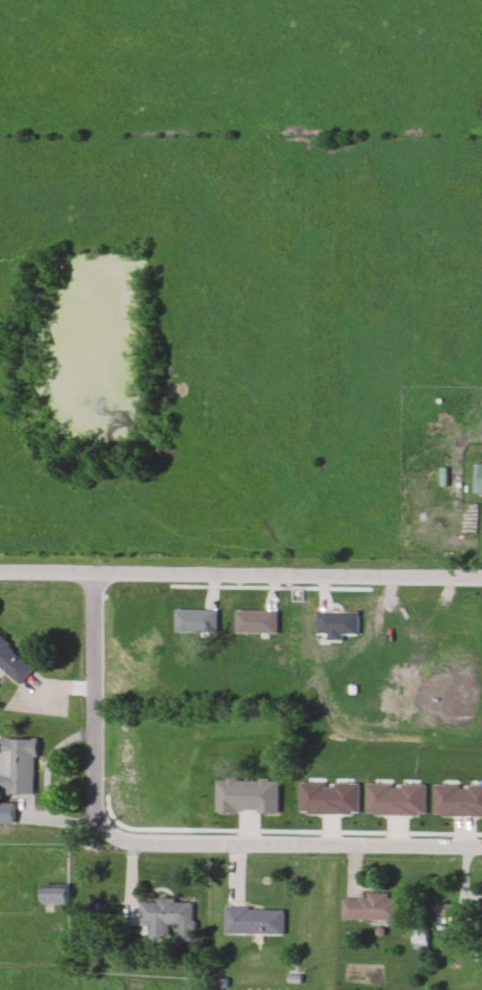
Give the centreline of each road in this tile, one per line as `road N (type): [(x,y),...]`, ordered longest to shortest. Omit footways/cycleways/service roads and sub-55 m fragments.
road 1 (residential): [(481,576),(90,572)]
road 2 (residential): [(481,849),(150,847),(127,845),(102,829)]
road 3 (residential): [(102,829),(91,798),(90,572)]

